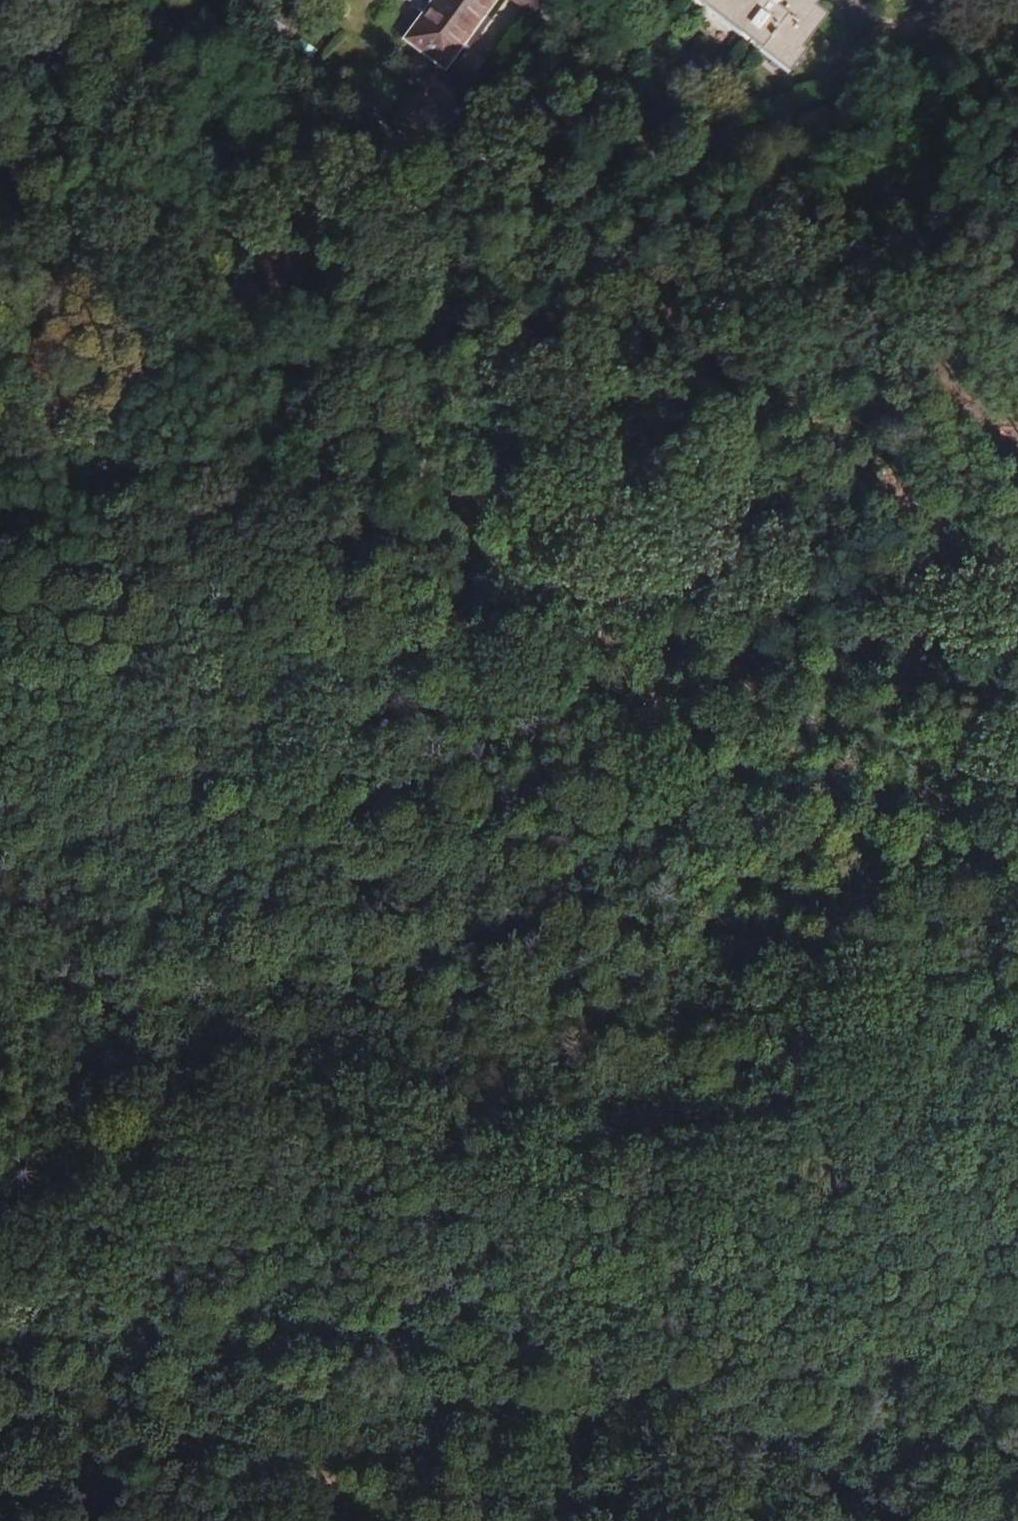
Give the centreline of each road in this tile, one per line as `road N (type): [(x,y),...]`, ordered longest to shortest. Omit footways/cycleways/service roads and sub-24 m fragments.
road 1 (residential): [(352,273),(558,0)]

